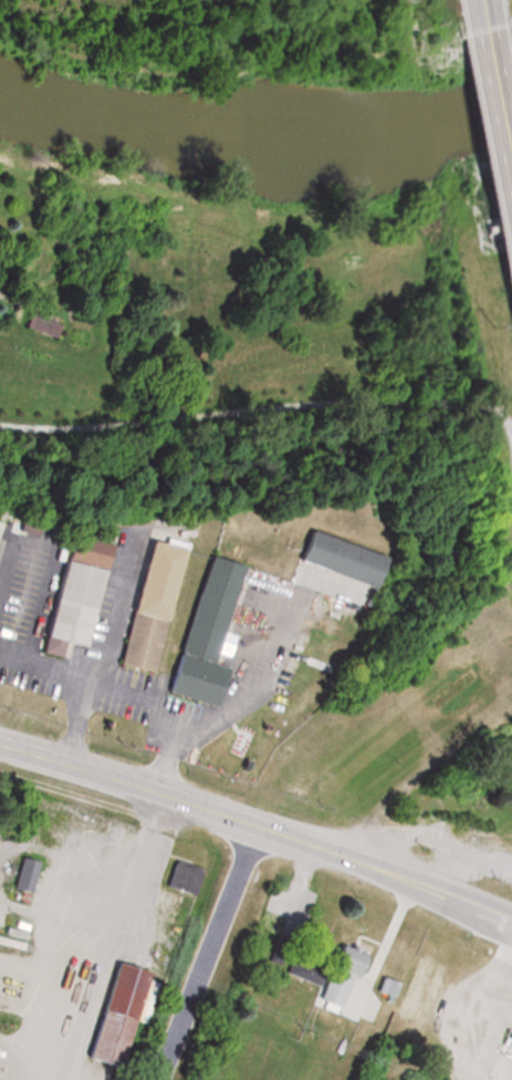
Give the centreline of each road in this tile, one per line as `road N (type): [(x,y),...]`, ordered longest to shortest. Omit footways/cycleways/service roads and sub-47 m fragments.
road 1 (tertiary): [(0,747),(253,823),(511,919)]
road 2 (tertiary): [(511,183),(479,29)]

